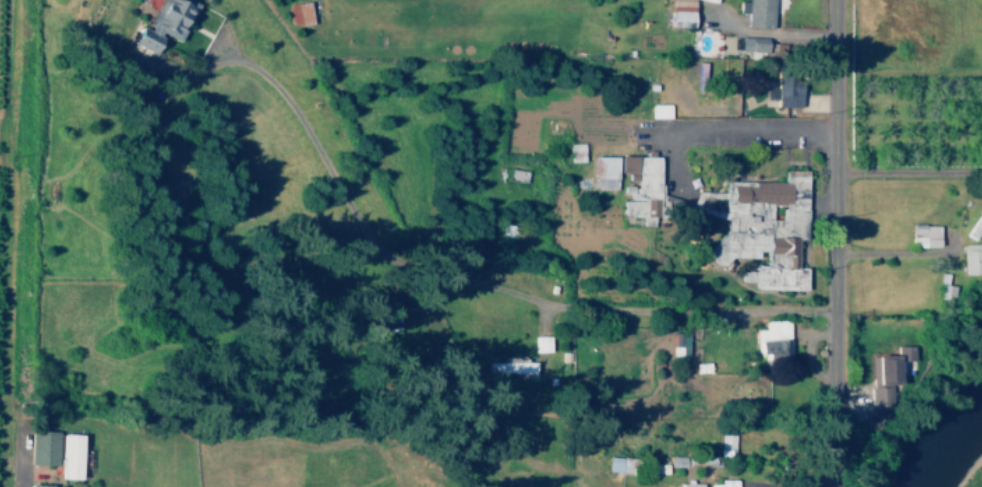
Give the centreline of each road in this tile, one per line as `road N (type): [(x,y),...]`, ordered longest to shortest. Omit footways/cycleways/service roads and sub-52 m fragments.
road 1 (residential): [(822,486),(834,298),(832,0)]

